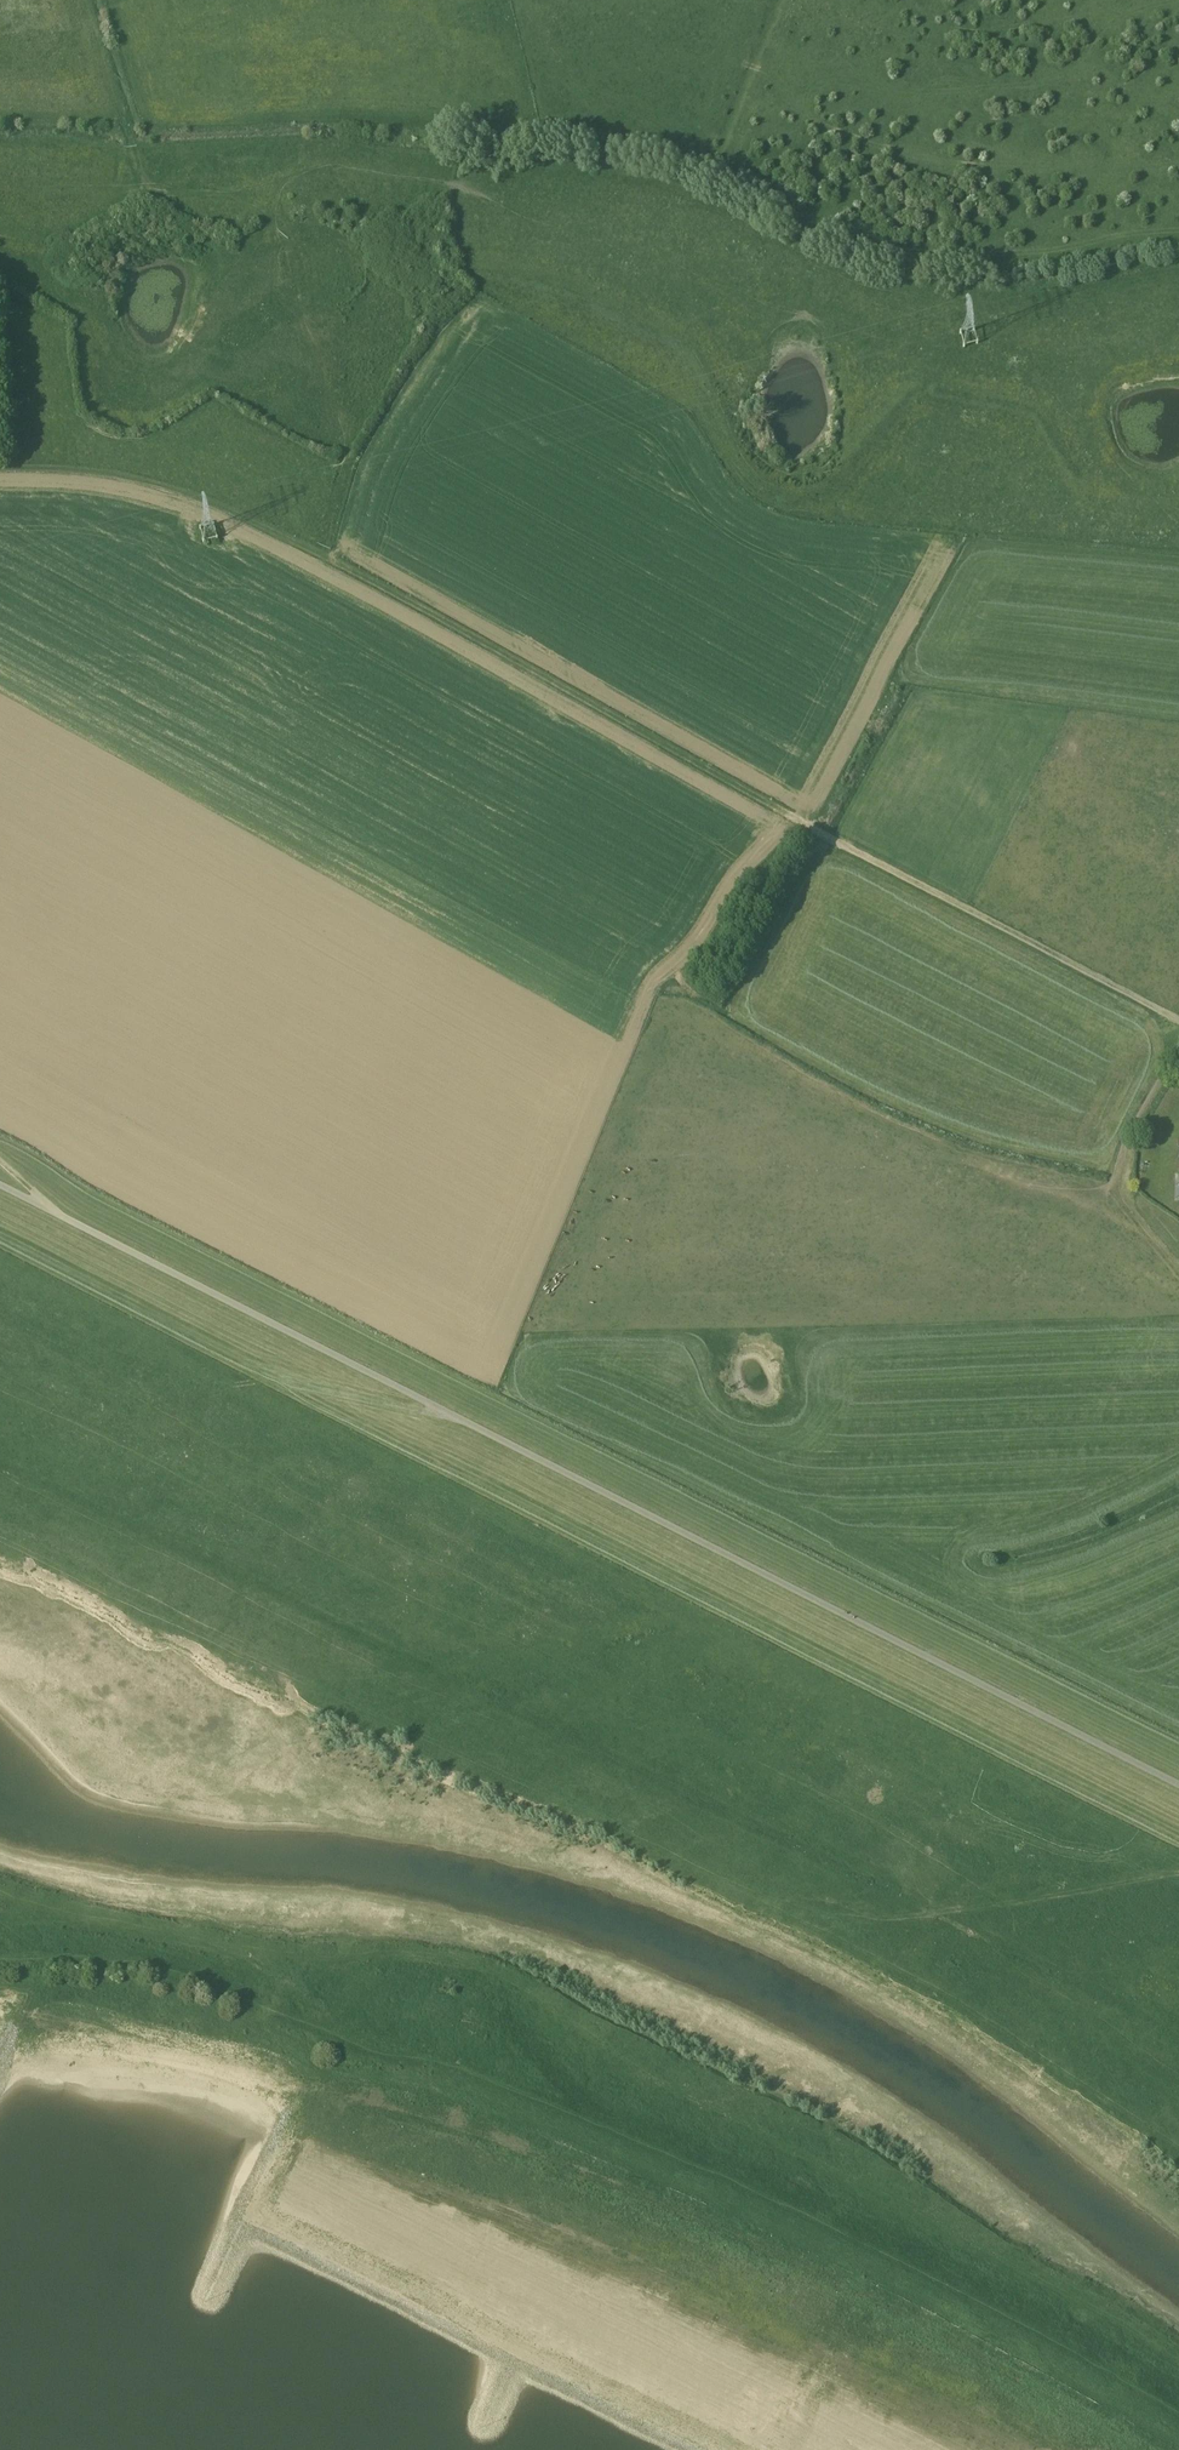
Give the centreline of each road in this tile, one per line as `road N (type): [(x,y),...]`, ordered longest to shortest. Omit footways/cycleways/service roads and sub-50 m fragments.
road 1 (track): [(1178,1785),(0,1185)]
road 2 (track): [(1178,1021),(324,556)]
road 3 (track): [(324,556),(347,440),(285,231),(244,198),(150,187),(122,122)]
road 4 (track): [(324,556),(145,479),(0,466)]
road 5 (track): [(1178,1841),(915,1708)]
road 6 (track): [(916,1916),(1178,1873)]

